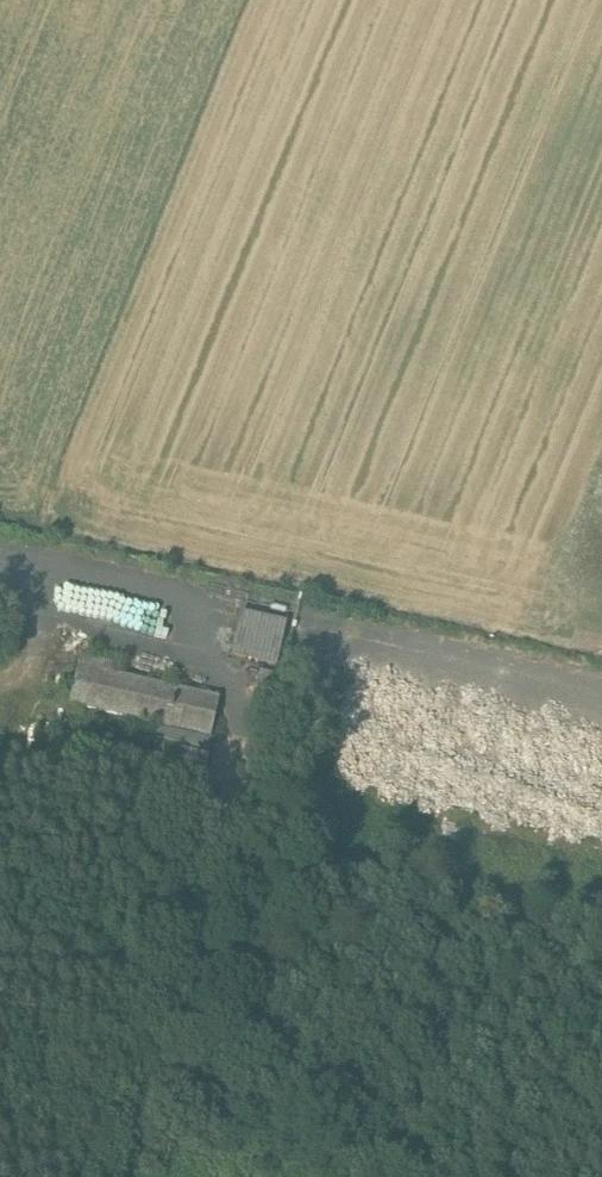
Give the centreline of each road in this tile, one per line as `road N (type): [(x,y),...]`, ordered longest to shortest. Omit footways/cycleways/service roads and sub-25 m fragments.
road 1 (track): [(0,549),(601,696)]

